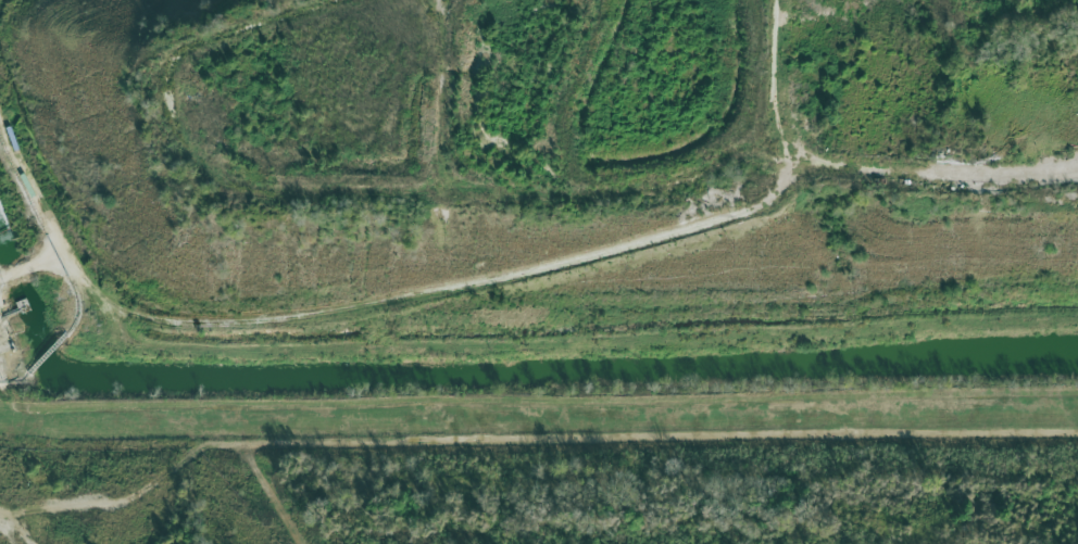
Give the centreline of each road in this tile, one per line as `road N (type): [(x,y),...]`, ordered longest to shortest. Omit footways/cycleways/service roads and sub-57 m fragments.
road 1 (track): [(0,281),(50,262),(52,238),(0,134)]

